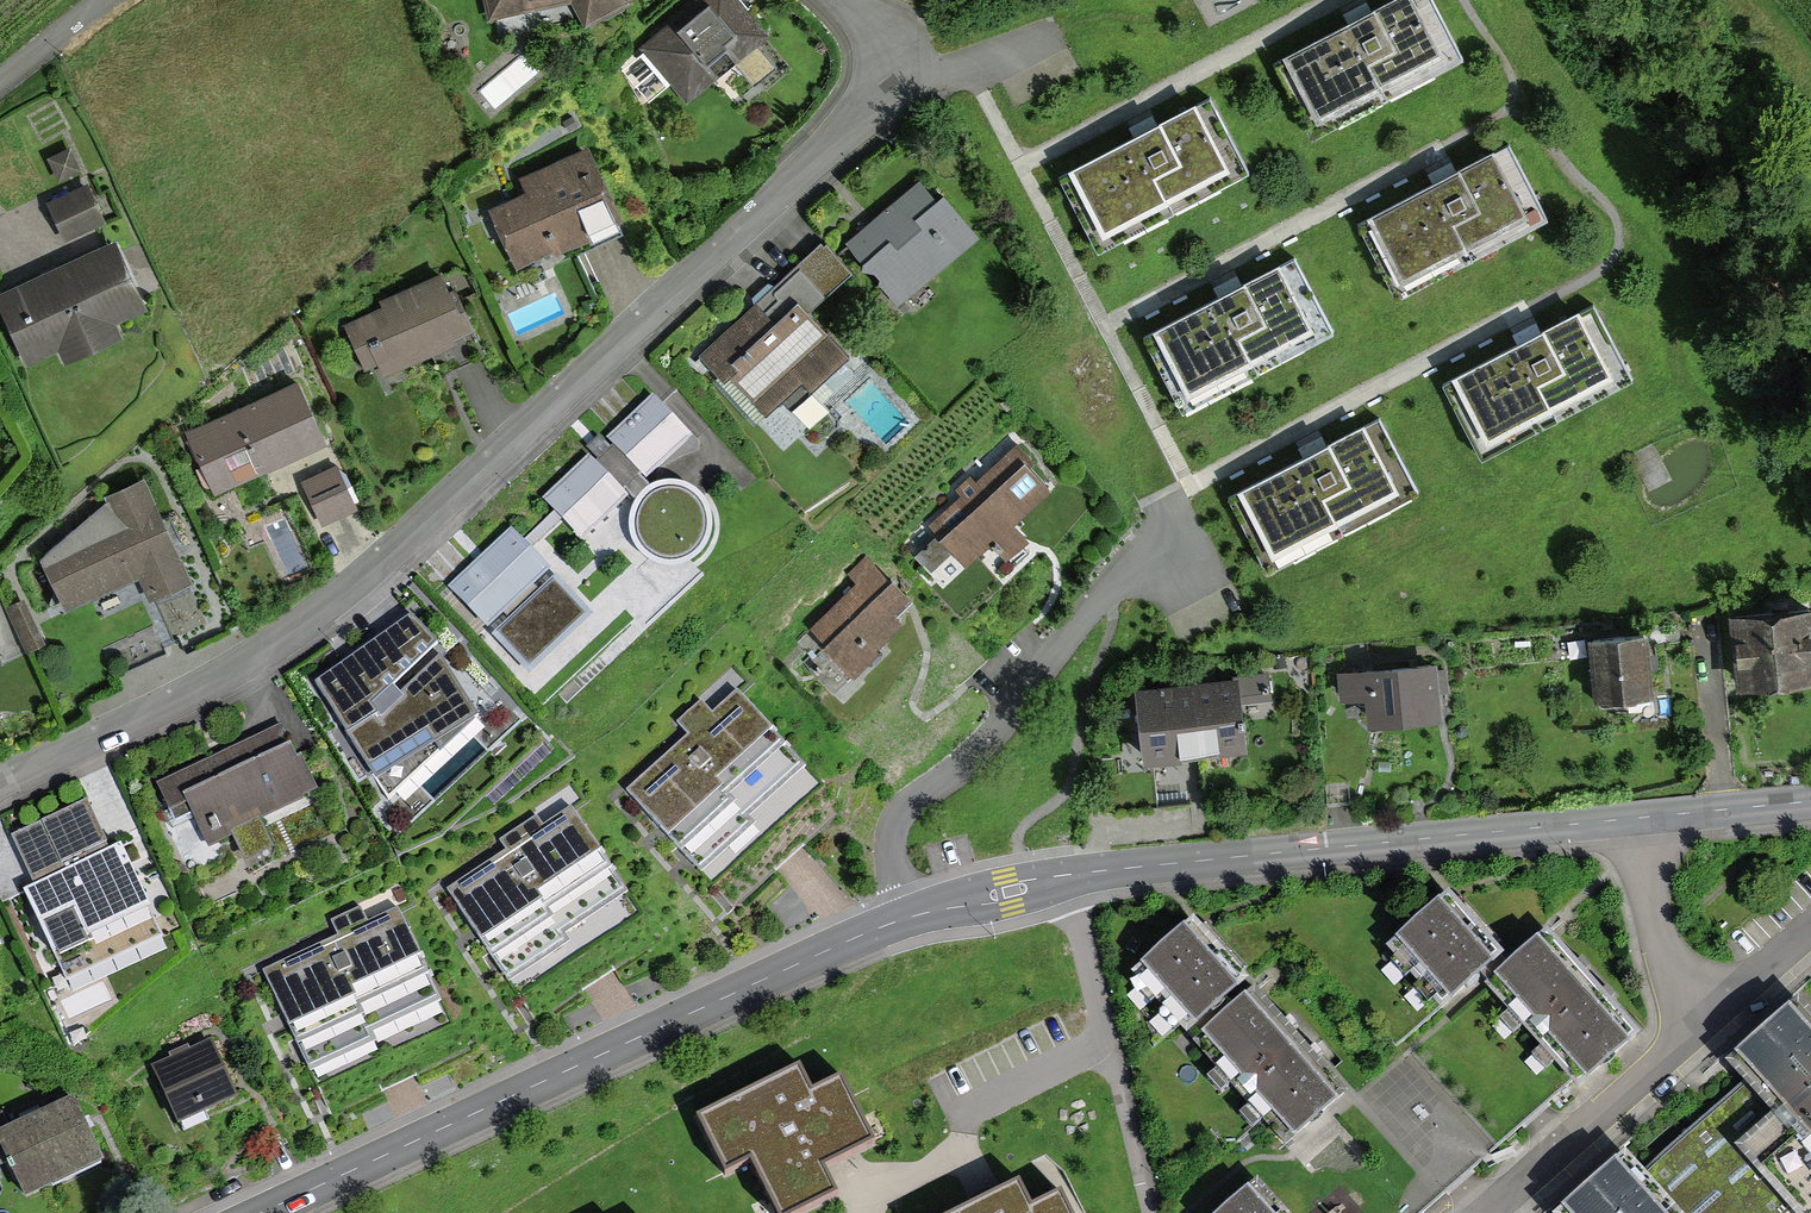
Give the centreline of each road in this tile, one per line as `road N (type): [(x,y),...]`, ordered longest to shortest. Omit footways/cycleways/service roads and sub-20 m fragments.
road 1 (residential): [(0,781),(267,645),(379,565),(879,87),(880,38),(841,0)]
road 2 (tertiary): [(910,917),(1101,871),(1639,819)]
road 3 (tertiary): [(272,1212),(661,1025),(910,917)]
road 4 (residential): [(910,917),(890,844),(903,806),(999,729),(1065,631),(1107,589),(1170,552)]
road 5 (residential): [(1708,1012),(1478,1212)]
road 6 (residential): [(1639,819),(1660,940),(1708,1012)]
road 7 (tertiary): [(1639,819),(1810,801)]
road 8 (residential): [(1810,925),(1708,1012)]
road 9 (residential): [(103,0),(0,81)]

